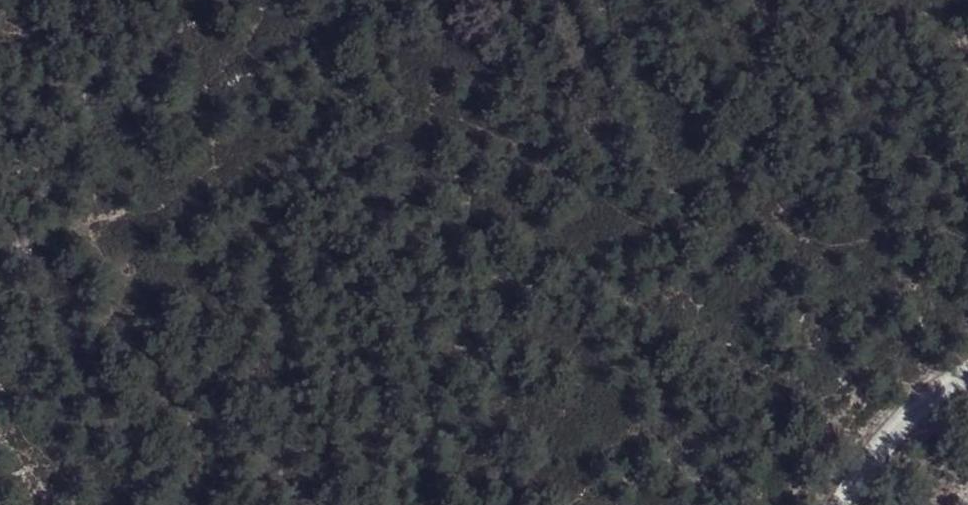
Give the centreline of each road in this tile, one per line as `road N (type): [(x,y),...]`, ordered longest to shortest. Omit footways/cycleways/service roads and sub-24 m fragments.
road 1 (unclassified): [(967,379),(901,429),(854,504)]

